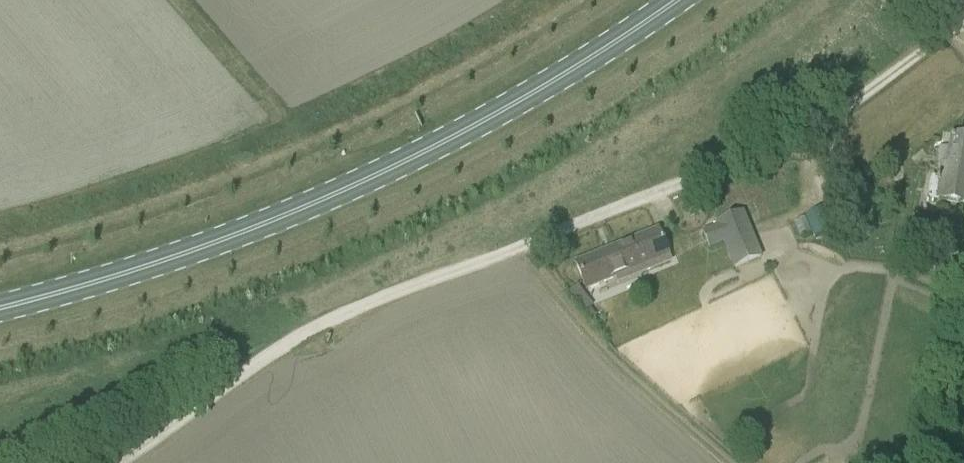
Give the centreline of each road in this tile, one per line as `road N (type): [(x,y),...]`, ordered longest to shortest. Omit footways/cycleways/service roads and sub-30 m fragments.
road 1 (track): [(963,22),(782,143),(327,326),(122,462)]
road 2 (primary): [(0,308),(140,269),(324,199),(523,97),(676,0)]
road 3 (track): [(277,116),(178,0)]

